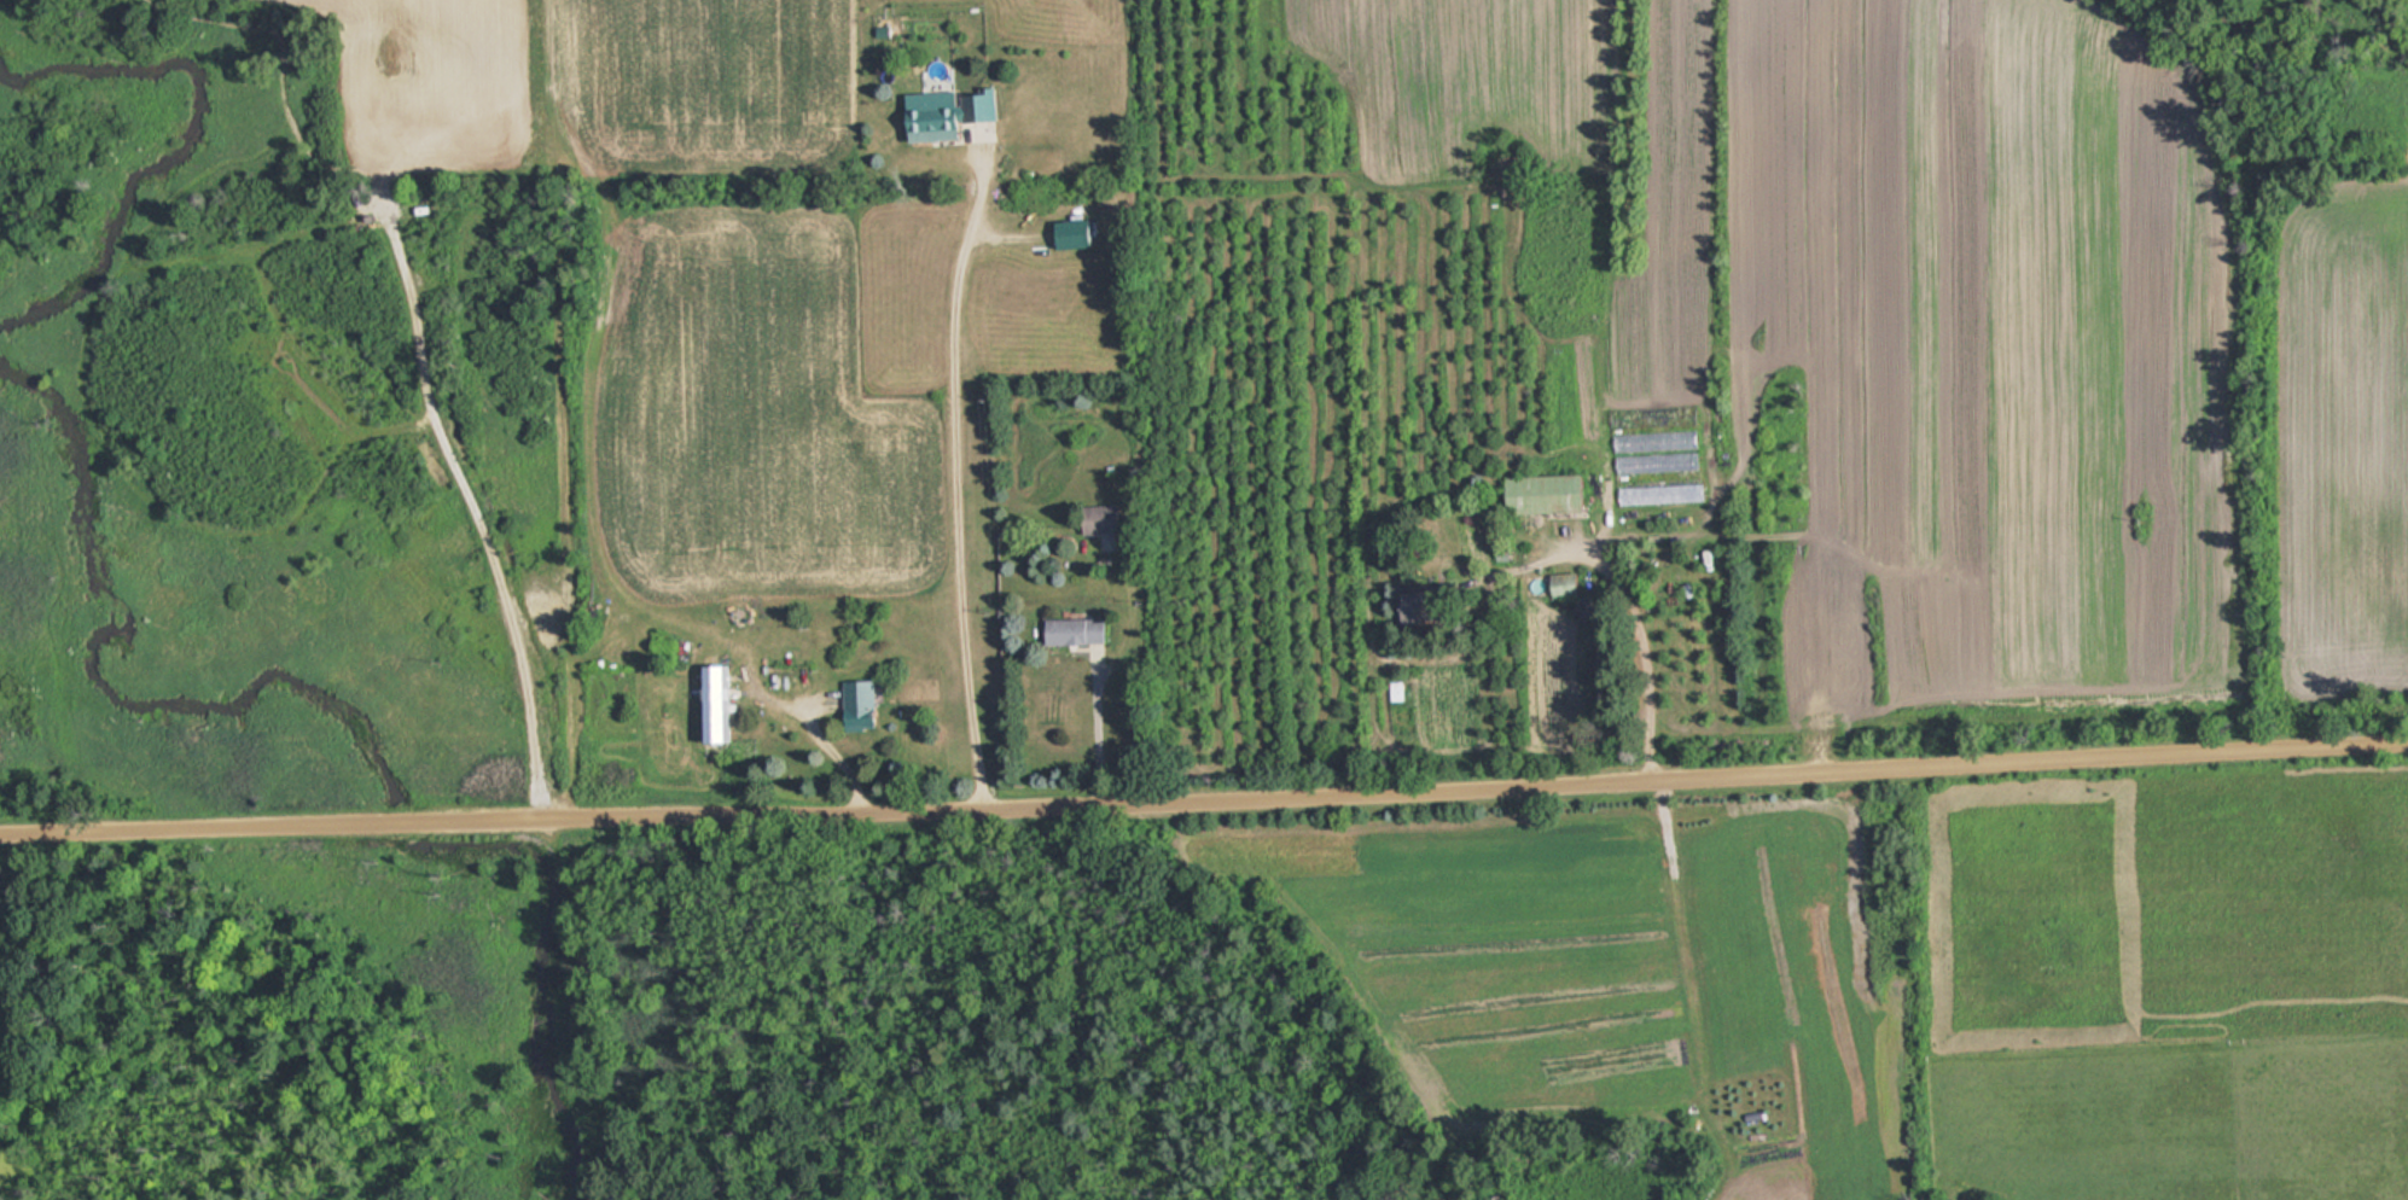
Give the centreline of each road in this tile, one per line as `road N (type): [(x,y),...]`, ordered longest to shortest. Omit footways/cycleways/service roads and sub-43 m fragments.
road 1 (residential): [(0,823),(413,810),(884,810),(2407,734)]

